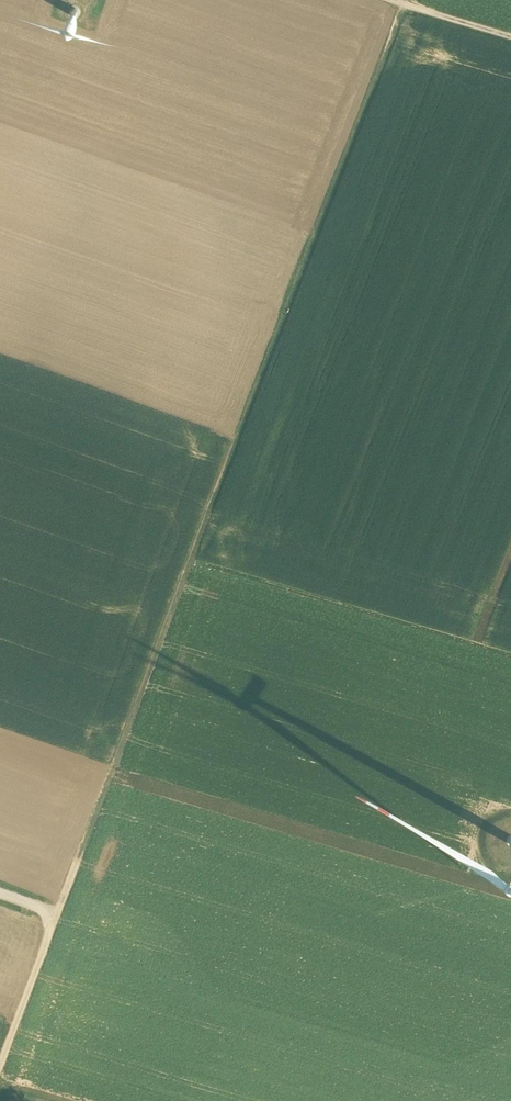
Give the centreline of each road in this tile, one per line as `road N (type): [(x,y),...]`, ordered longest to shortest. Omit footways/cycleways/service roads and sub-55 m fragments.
road 1 (track): [(407,0),(283,323)]
road 2 (track): [(0,1062),(56,915),(0,895)]
road 3 (track): [(510,40),(379,0)]

